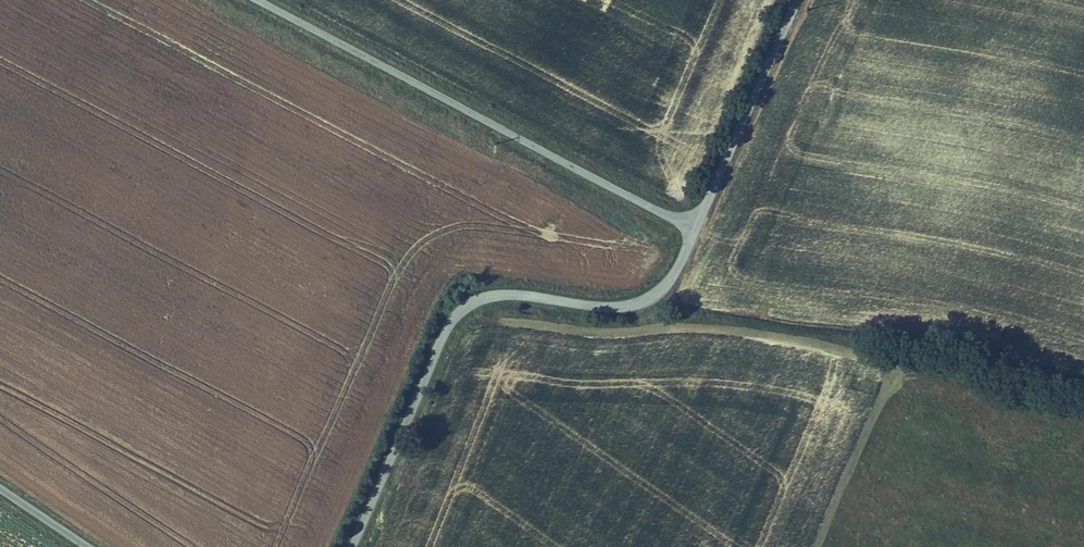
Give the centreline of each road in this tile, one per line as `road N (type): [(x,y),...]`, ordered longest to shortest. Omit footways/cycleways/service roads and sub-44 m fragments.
road 1 (tertiary): [(350,546),(448,321),(469,300),(500,289),(633,302),(654,288),(694,221)]
road 2 (unclassified): [(694,221),(260,0)]
road 3 (tertiary): [(694,221),(795,0)]

